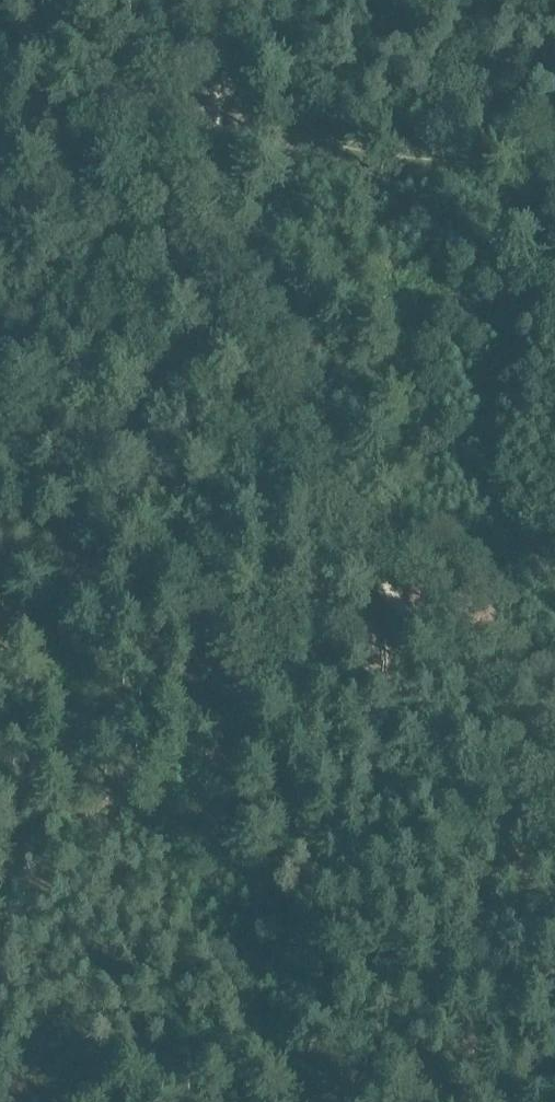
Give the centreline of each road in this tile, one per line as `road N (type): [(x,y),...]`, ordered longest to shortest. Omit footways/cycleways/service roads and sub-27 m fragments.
road 1 (track): [(228,0),(212,149),(228,257),(341,509),(395,607),(554,796)]
road 2 (track): [(95,0),(145,66),(215,114),(554,171)]
road 3 (track): [(0,852),(44,592)]

